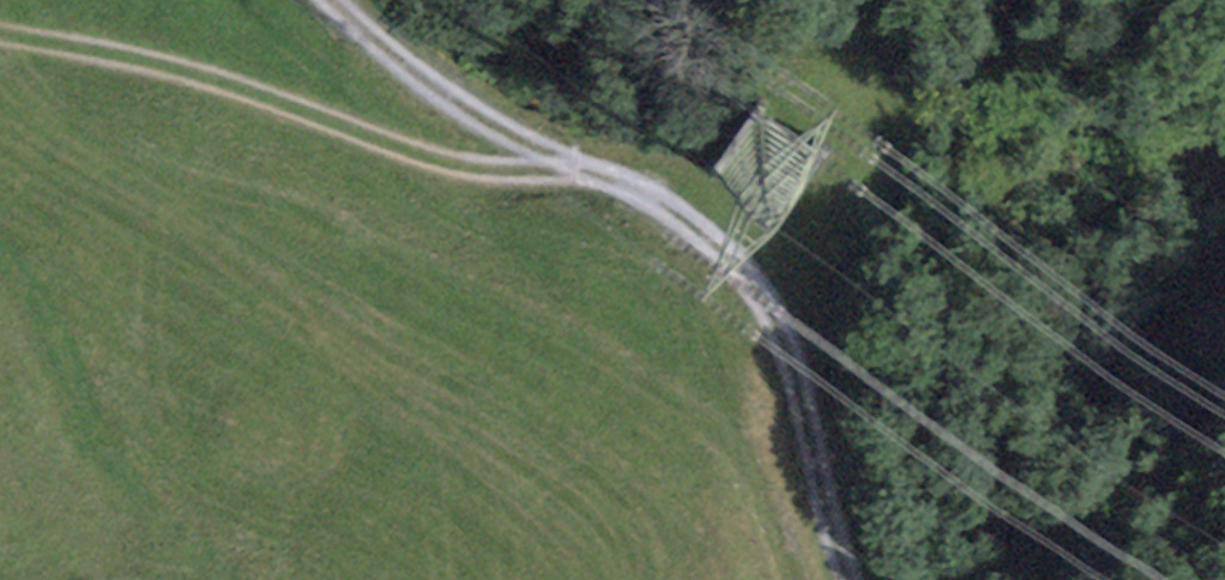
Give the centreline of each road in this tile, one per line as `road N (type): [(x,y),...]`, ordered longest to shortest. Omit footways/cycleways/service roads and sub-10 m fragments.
road 1 (track): [(10,29),(667,385),(734,441),(792,579)]
road 2 (track): [(846,579),(784,347),(746,273),(630,185),(468,116),(335,0)]
road 3 (track): [(583,169),(453,165),(255,91),(0,27)]
road 4 (track): [(223,579),(85,446),(0,278)]

